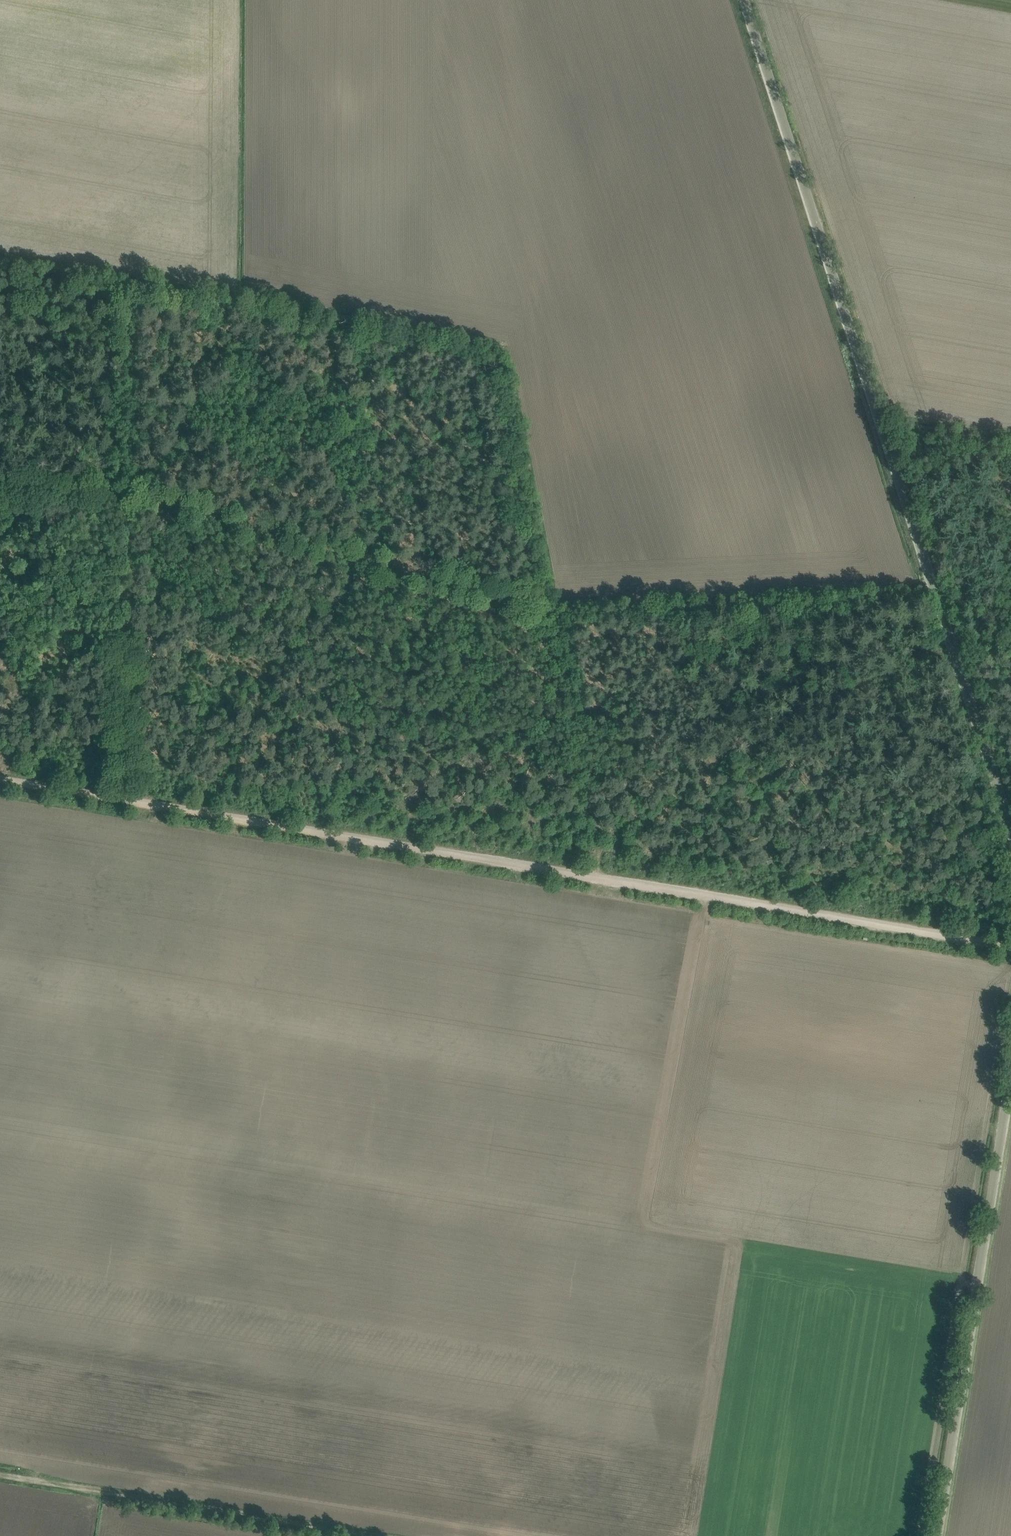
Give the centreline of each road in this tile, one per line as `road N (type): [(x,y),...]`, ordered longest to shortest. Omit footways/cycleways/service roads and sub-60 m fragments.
road 1 (track): [(1010,950),(0,783)]
road 2 (tertiary): [(1010,834),(745,0)]
road 3 (tertiary): [(937,1535),(1010,1074)]
road 4 (track): [(0,1473),(358,1535)]

